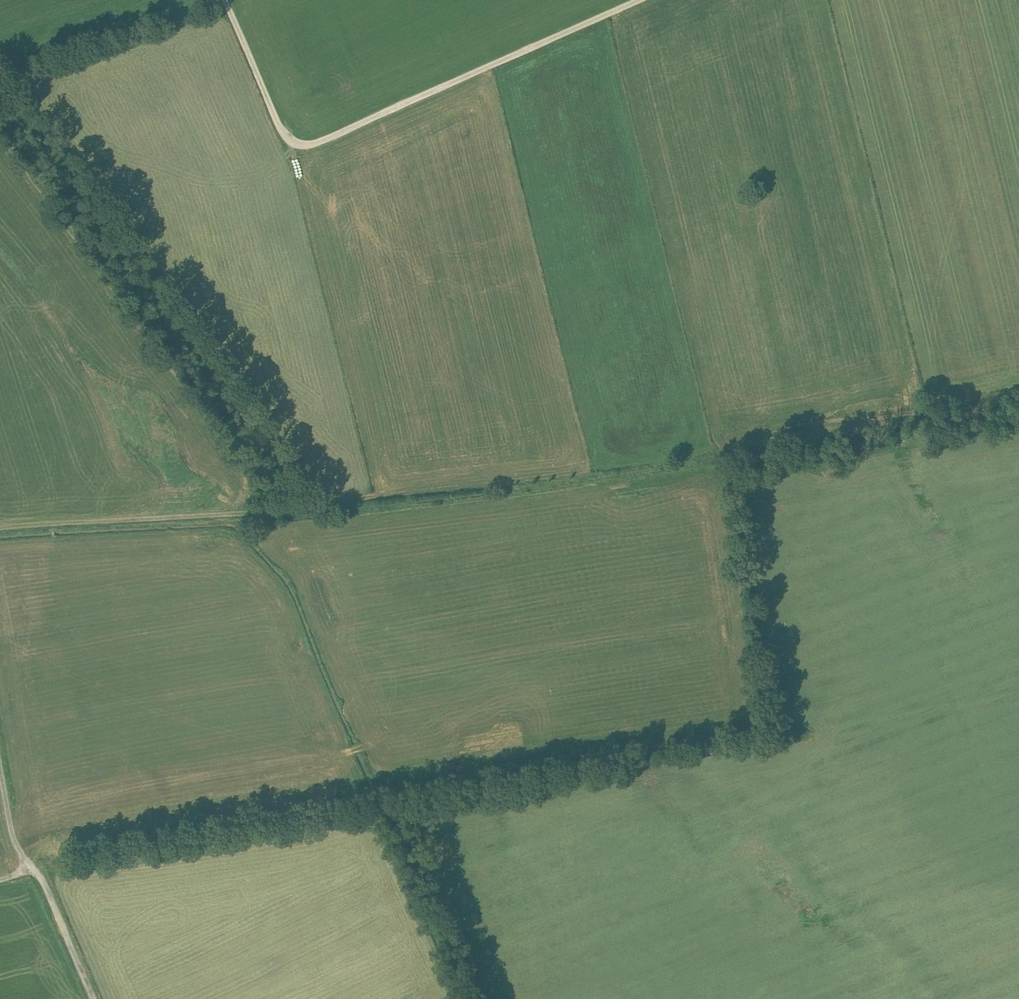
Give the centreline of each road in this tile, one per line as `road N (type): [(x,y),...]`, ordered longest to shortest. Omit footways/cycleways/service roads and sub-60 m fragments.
road 1 (track): [(224,0),(279,125),(294,144),(313,144),(642,0)]
road 2 (unclassified): [(0,879),(29,871),(42,878),(95,998)]

